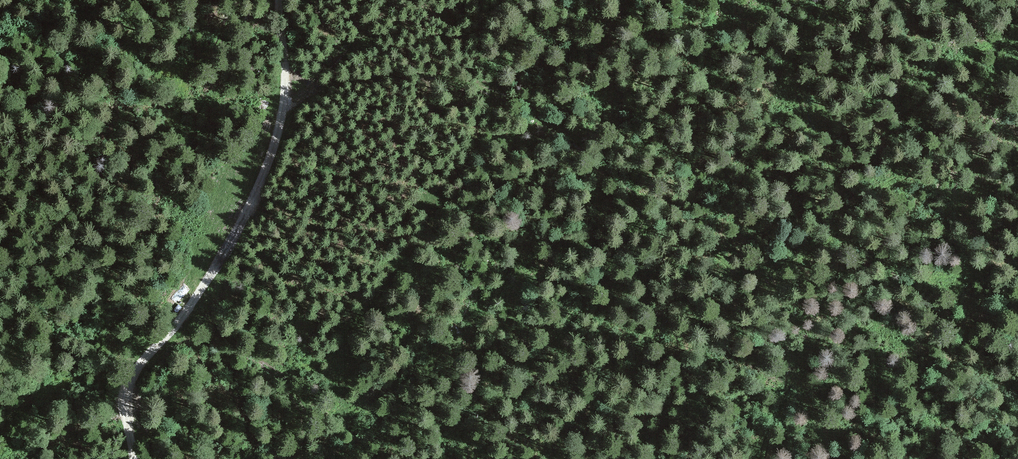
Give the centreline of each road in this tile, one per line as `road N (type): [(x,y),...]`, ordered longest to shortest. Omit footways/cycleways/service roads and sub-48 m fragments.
road 1 (track): [(282,107),(359,80),(458,79),(516,99),(649,212),(741,273),(758,277),(830,240)]
road 2 (unclassified): [(280,0),(285,89),(272,156),(244,223),(136,375),(129,395),(134,458)]
road 3 (track): [(767,273),(786,377),(763,458)]
road 4 (track): [(282,107),(399,0)]

